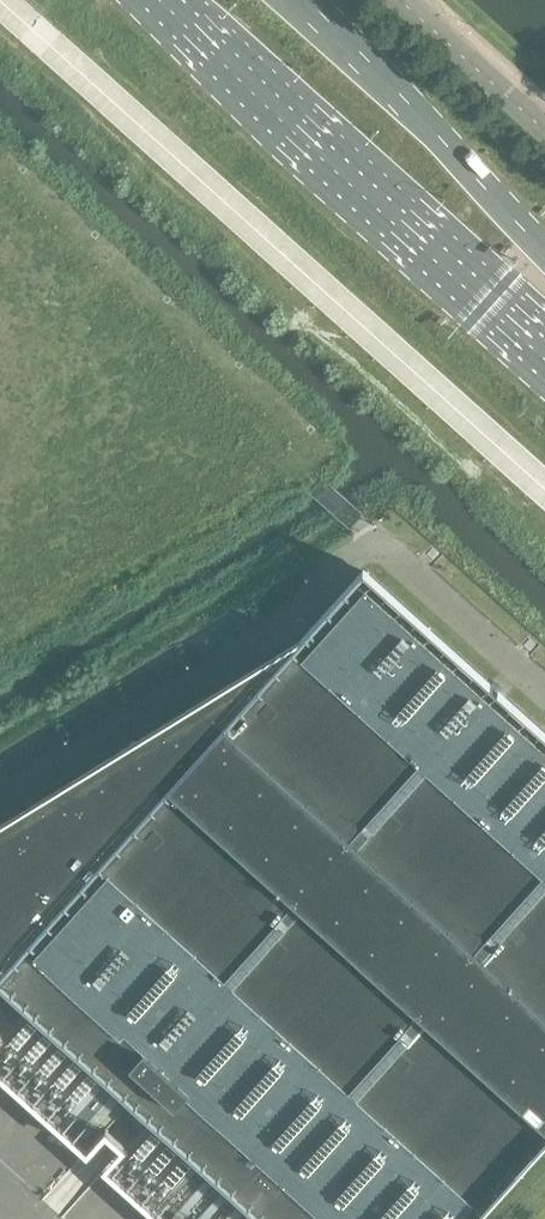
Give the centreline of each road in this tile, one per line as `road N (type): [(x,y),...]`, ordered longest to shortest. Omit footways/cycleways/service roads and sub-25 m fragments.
road 1 (primary): [(160,0),(544,359)]
road 2 (trunk): [(542,249),(294,0)]
road 3 (unclassified): [(544,131),(399,0)]

